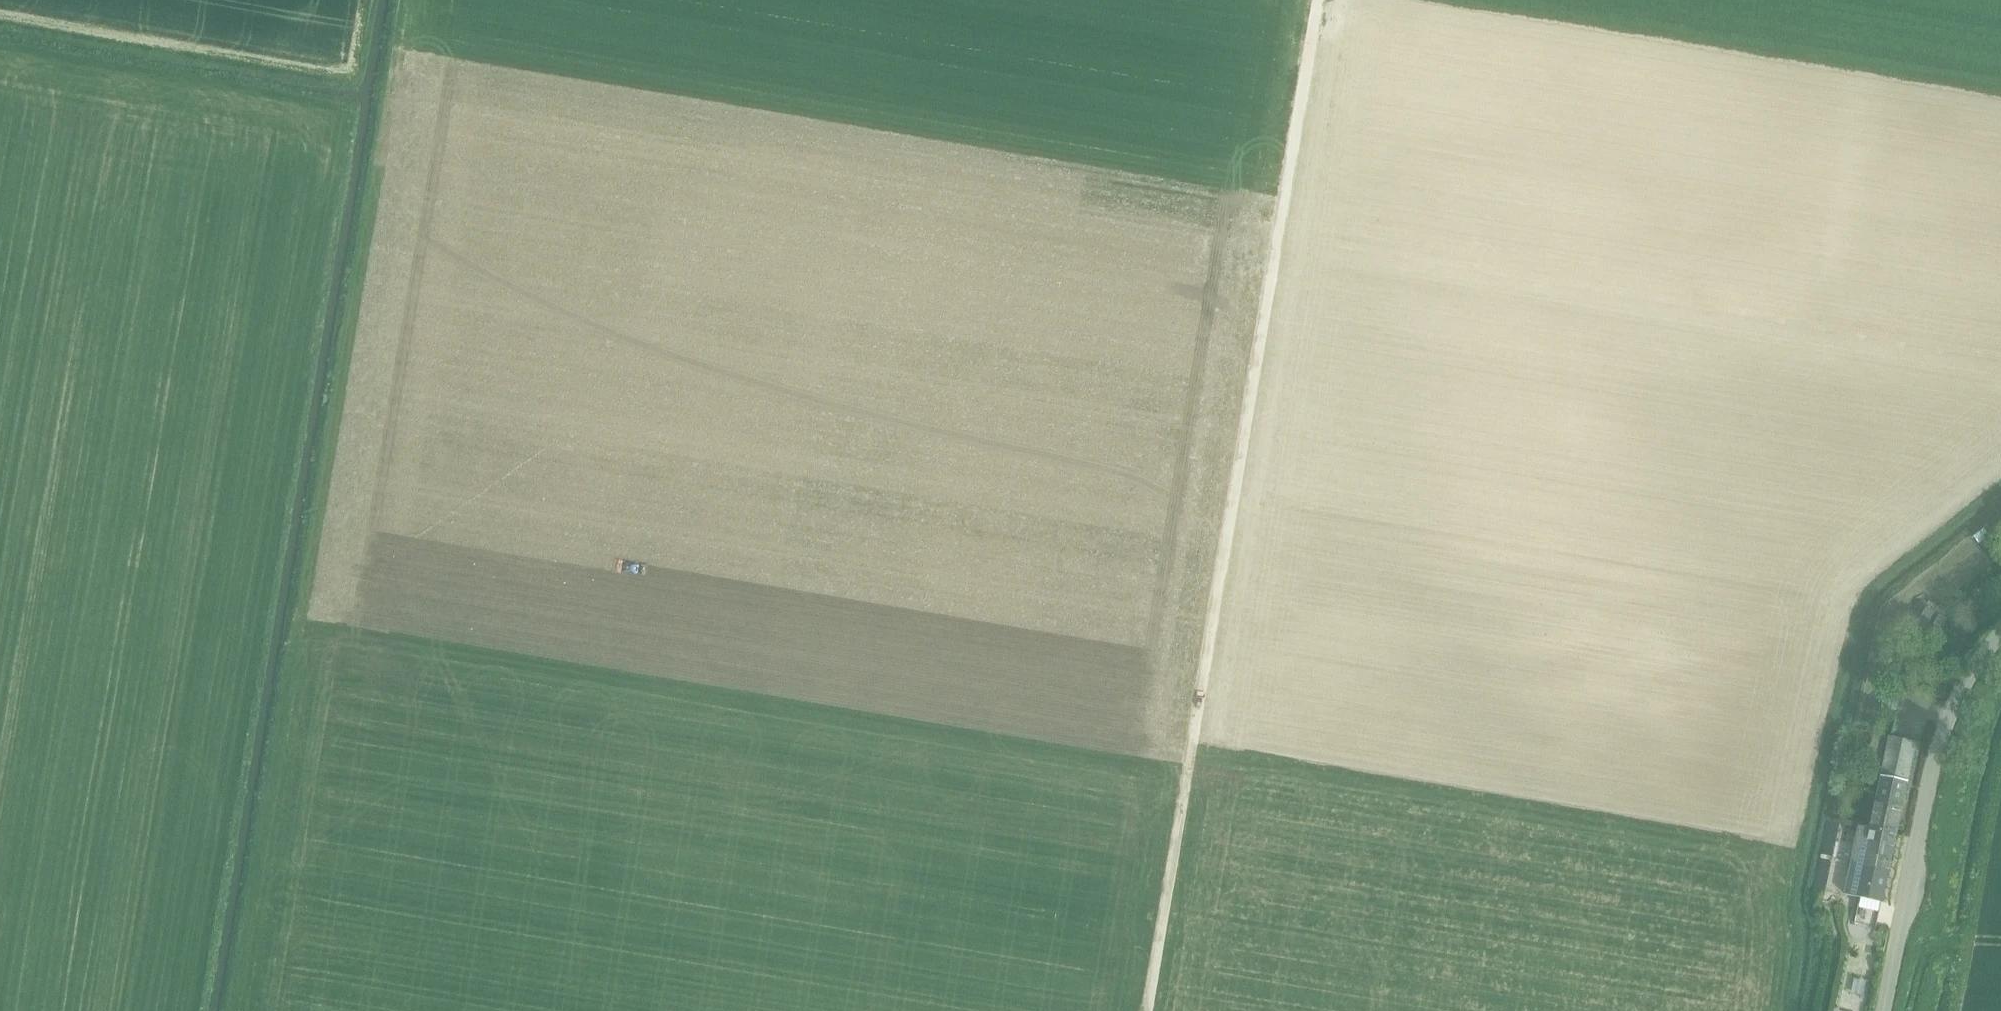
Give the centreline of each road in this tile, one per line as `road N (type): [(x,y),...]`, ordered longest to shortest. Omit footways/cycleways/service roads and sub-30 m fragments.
road 1 (track): [(1151,1010),(1322,0)]
road 2 (unclassified): [(1888,1010),(1936,758),(1970,677),(2000,637)]

